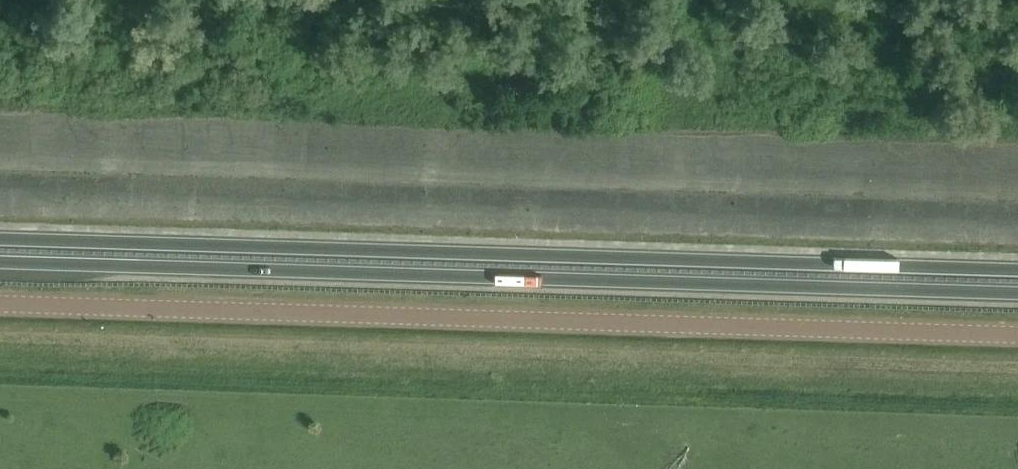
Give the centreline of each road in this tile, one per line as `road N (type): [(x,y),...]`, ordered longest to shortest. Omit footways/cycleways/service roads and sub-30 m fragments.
road 1 (trunk): [(0,262),(1017,294)]
road 2 (trunk): [(1017,273),(0,241)]
road 3 (tertiary): [(1017,335),(0,304)]

